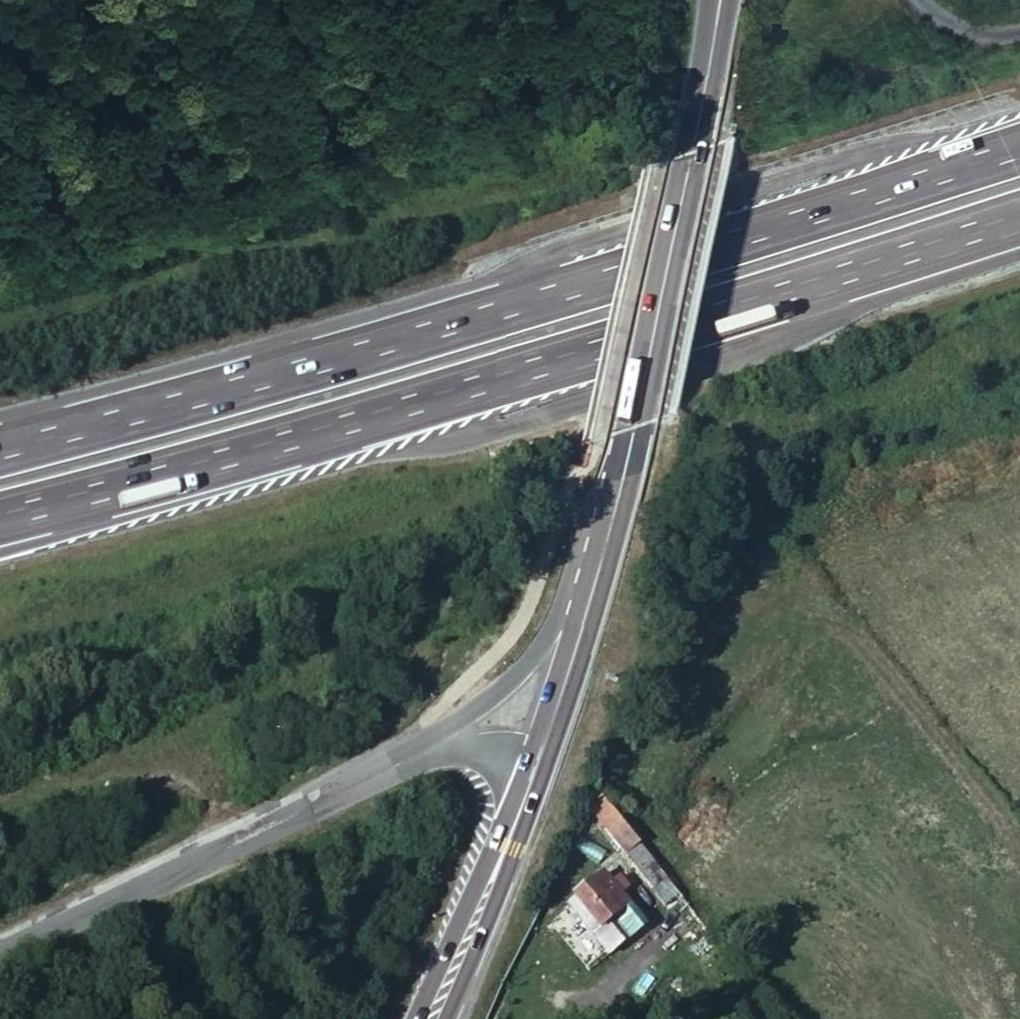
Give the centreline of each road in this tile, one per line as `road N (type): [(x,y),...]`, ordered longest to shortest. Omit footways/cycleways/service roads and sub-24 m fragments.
road 1 (motorway): [(1019,149),(481,318),(0,449)]
road 2 (motorway): [(0,517),(487,386),(1019,220)]
road 3 (primary): [(448,1018),(563,715),(639,464),(732,0)]
road 4 (primary): [(710,0),(662,278),(606,511)]
road 5 (tertiary): [(391,767),(0,953)]
road 6 (tertiary): [(606,511),(585,534),(547,632),(523,667),(391,767)]
road 7 (primary): [(606,511),(523,778)]
road 8 (primary): [(523,778),(415,1018)]
road 9 (tertiary): [(391,767),(455,751),(498,760),(523,778)]

